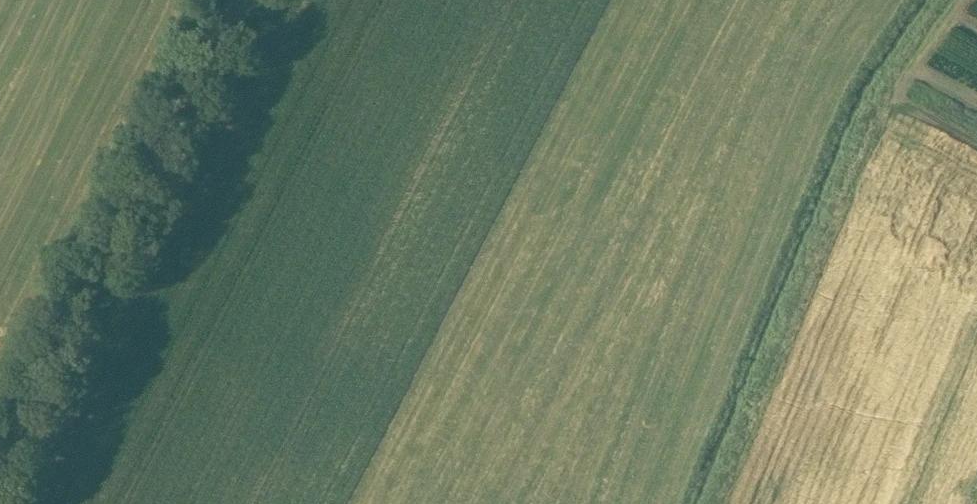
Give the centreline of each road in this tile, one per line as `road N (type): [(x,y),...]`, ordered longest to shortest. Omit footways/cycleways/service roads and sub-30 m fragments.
road 1 (unclassified): [(0,463),(239,0)]

